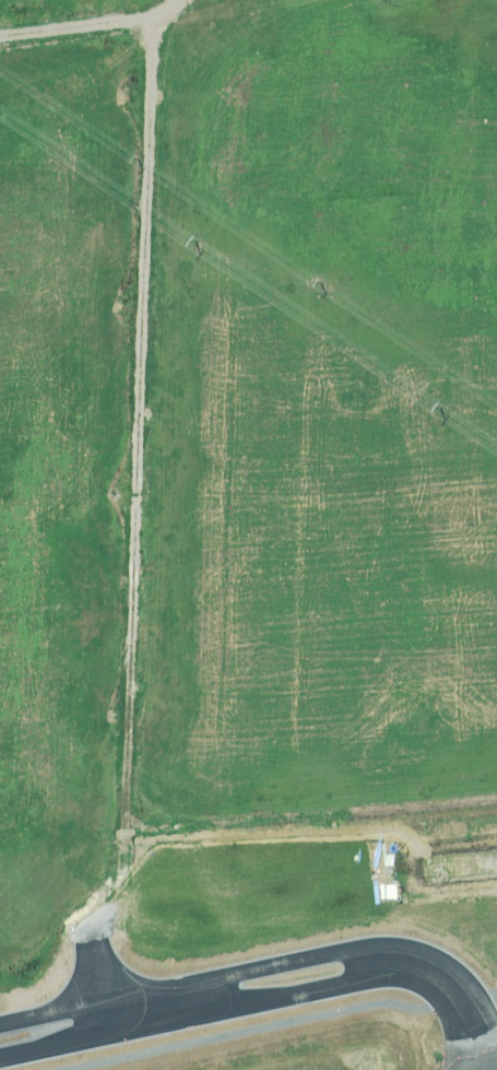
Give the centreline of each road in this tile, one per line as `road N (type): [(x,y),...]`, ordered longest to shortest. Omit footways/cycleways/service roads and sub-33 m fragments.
road 1 (track): [(121,1),(93,789)]
road 2 (unclassified): [(0,1023),(300,957),(393,946),(451,971),(475,1001),(490,1049),(480,1069)]
road 3 (unclassified): [(460,1069),(455,1019),(435,989),(405,973),(0,1057)]
road 4 (track): [(0,16),(124,0)]

